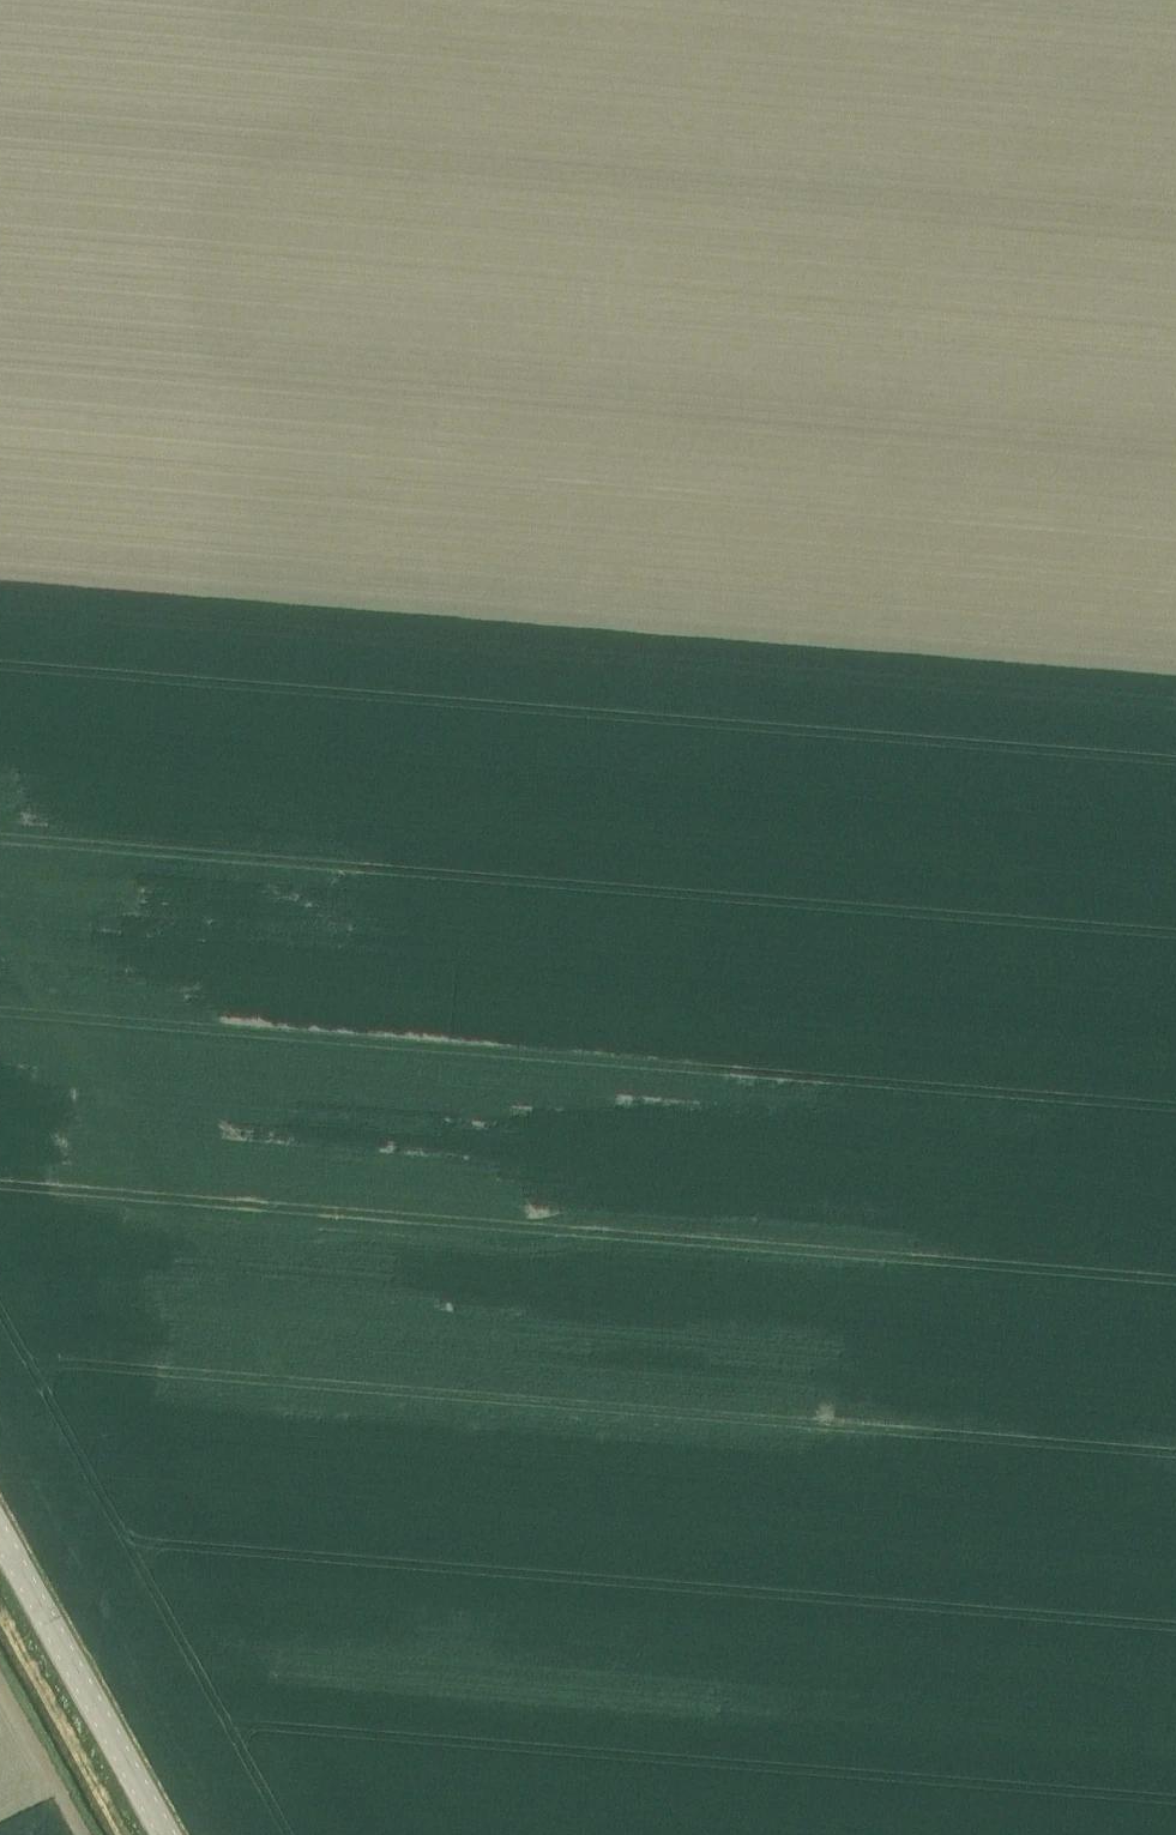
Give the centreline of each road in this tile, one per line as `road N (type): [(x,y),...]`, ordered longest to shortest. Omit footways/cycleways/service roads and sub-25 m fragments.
road 1 (tertiary): [(167,1834),(0,1533)]

